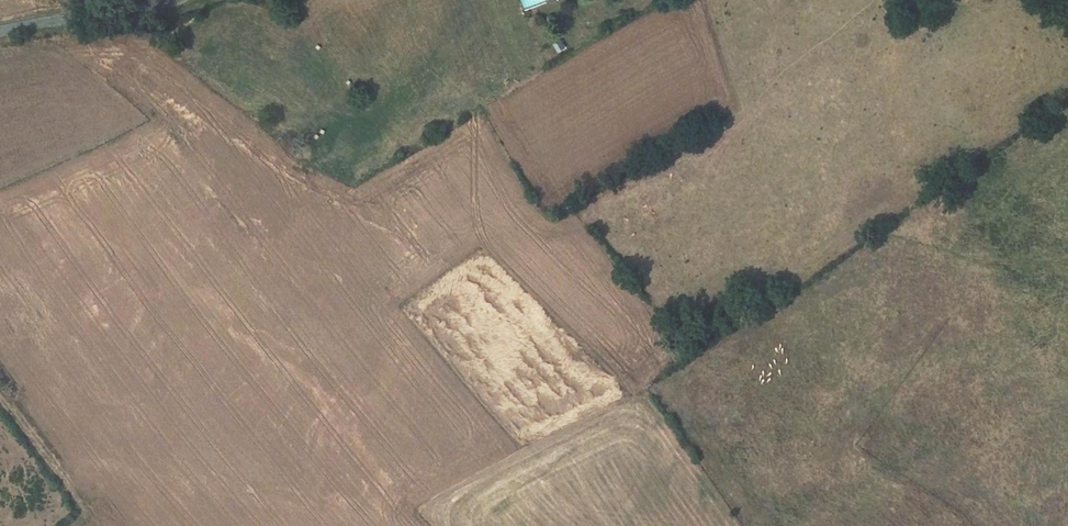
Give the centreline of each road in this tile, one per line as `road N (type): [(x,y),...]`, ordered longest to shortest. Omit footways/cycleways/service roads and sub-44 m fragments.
road 1 (unclassified): [(0,34),(158,0)]

